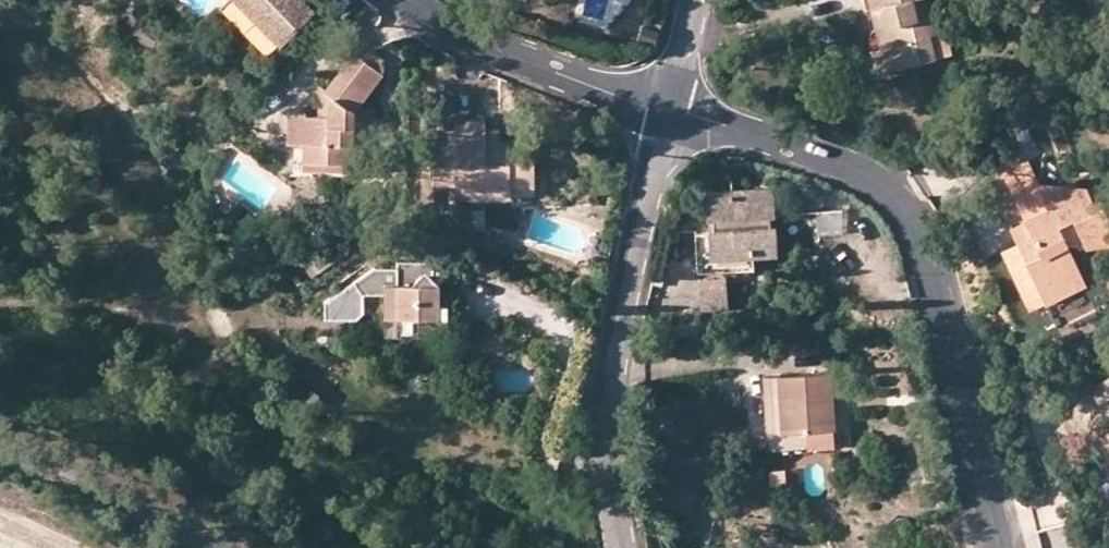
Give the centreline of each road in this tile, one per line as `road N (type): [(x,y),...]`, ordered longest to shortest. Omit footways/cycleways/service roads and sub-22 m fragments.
road 1 (residential): [(998,547),(922,250),(898,201),(871,177),(823,156),(667,109)]
road 2 (residential): [(627,547),(608,416),(667,109)]
road 3 (residential): [(667,109),(502,52),(407,0)]

